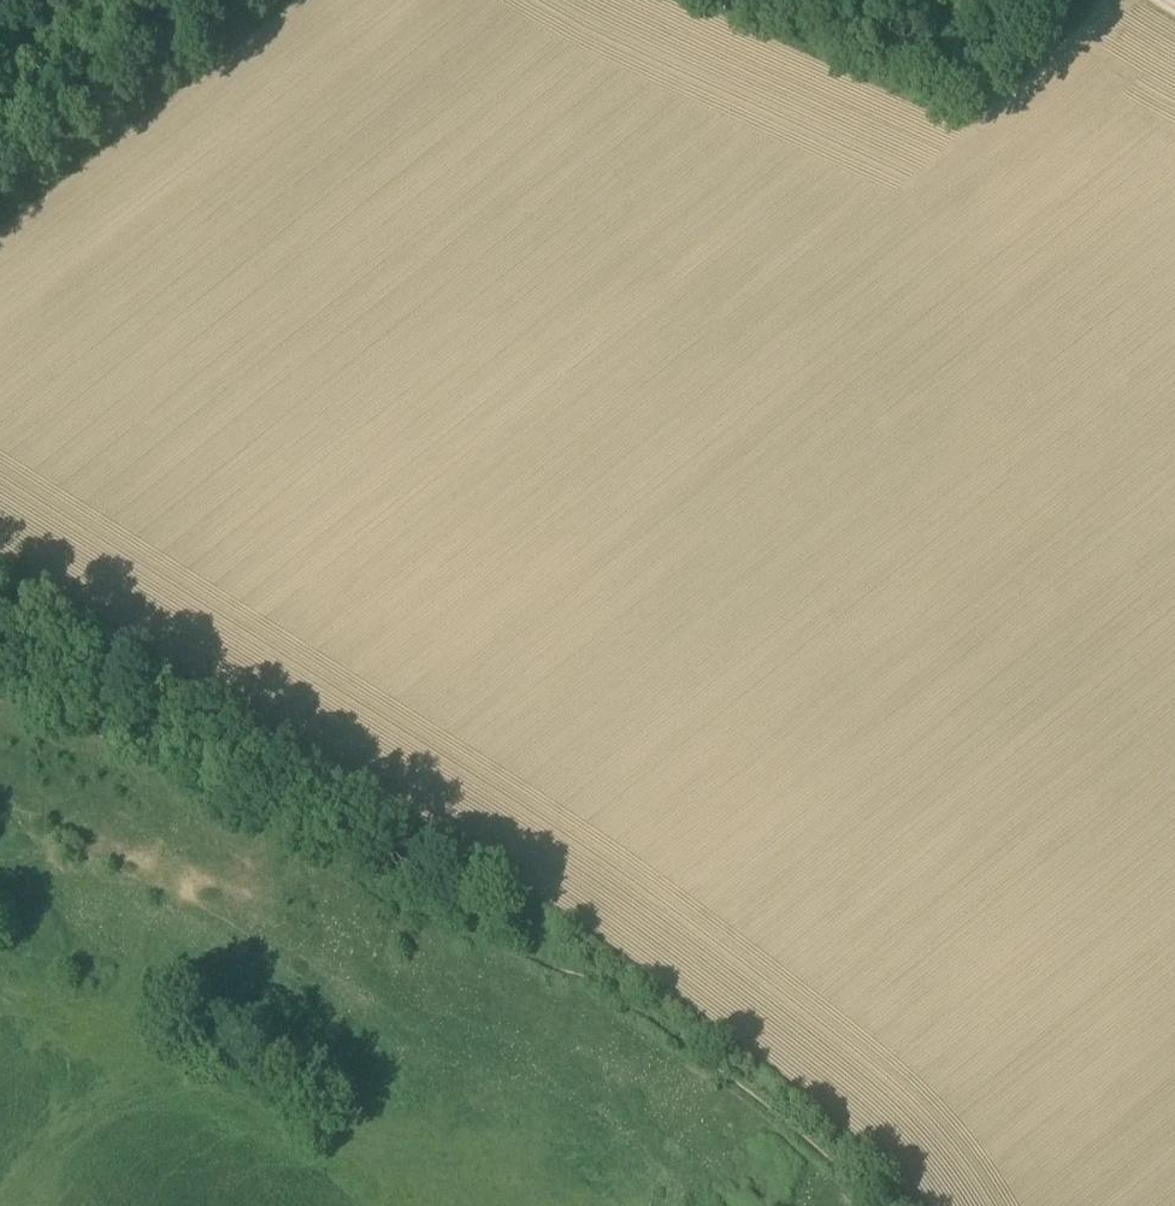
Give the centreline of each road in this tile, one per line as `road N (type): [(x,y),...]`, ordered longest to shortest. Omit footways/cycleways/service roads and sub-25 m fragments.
road 1 (track): [(190,0),(0,159)]

